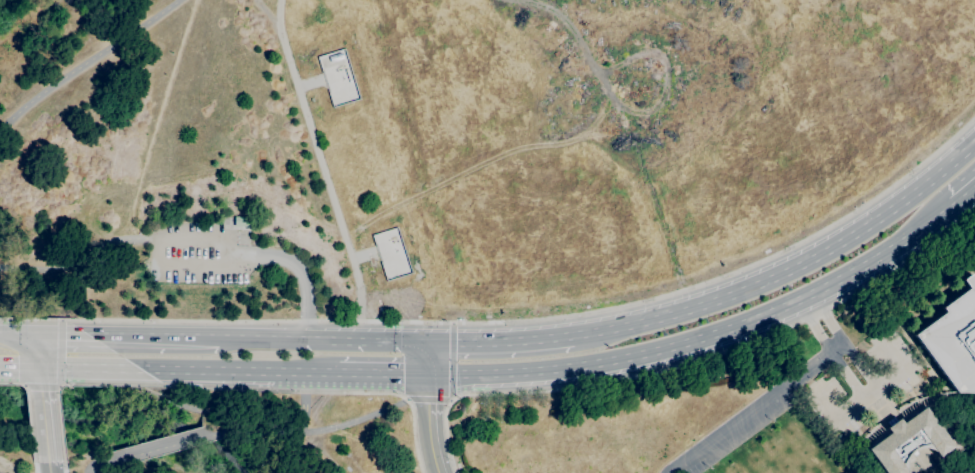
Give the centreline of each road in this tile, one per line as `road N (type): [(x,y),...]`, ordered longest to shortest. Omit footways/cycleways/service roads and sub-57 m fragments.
road 1 (secondary): [(518,375),(594,367),(677,345),(804,298),(955,207)]
road 2 (secondary): [(974,143),(889,213),(782,275),(693,310),(571,336)]
road 3 (secondary): [(571,336),(428,342)]
road 4 (secondary): [(0,365),(139,368)]
road 5 (secondary): [(139,368),(275,371)]
road 6 (secondary): [(212,335),(86,334)]

